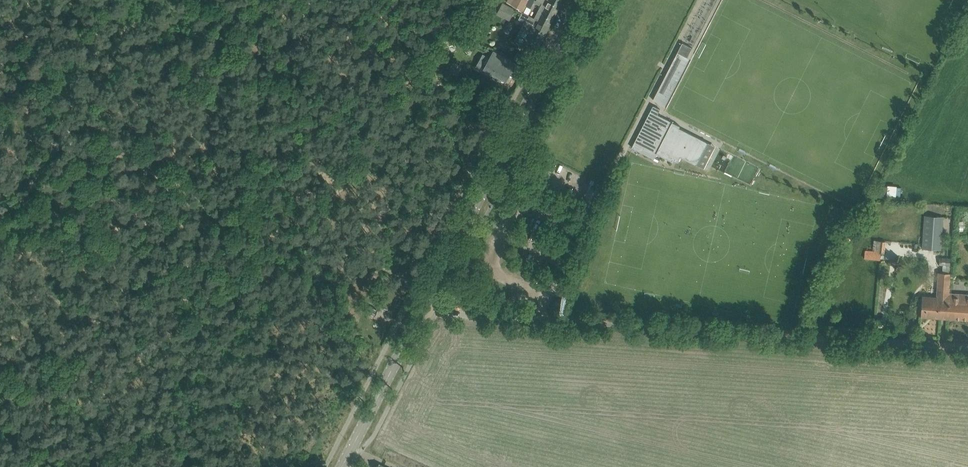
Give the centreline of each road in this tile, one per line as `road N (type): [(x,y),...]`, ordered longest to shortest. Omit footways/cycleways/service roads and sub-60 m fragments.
road 1 (unclassified): [(967,347),(441,312),(426,302)]
road 2 (tertiary): [(426,302),(580,0)]
road 3 (tertiary): [(345,466),(426,302)]

